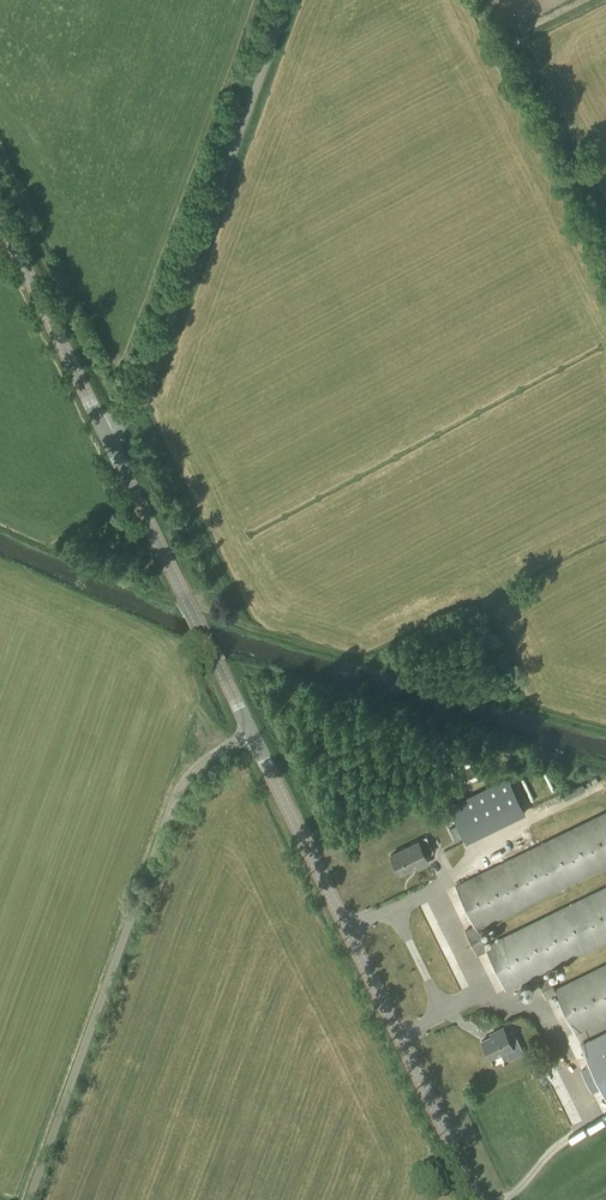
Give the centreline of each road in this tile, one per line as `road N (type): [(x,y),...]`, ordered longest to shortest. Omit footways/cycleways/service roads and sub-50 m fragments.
road 1 (unclassified): [(32,1199),(179,793),(202,763),(252,733)]
road 2 (secondary): [(480,1199),(252,733)]
road 3 (unclassified): [(104,432),(143,399),(290,0)]
road 4 (secondary): [(252,733),(104,432)]
road 5 (secondary): [(104,432),(0,217)]

